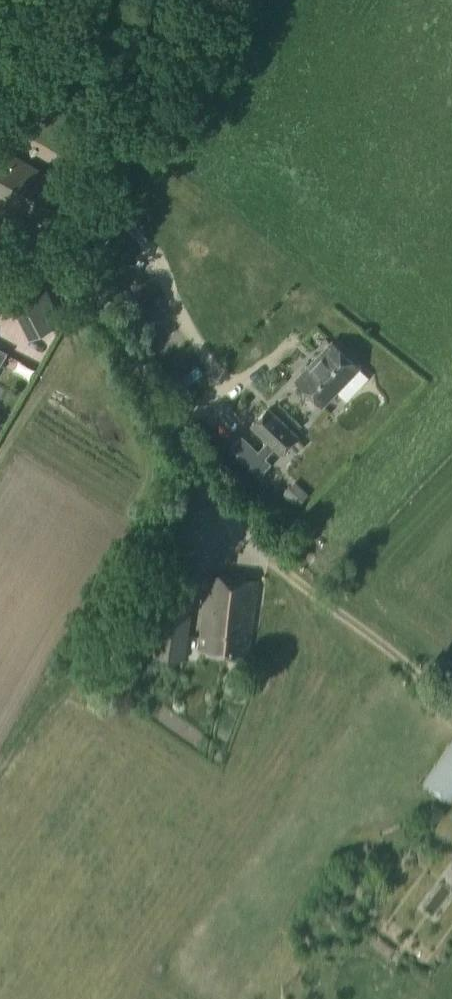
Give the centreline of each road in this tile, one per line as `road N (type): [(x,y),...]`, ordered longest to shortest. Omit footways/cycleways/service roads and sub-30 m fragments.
road 1 (track): [(170,0),(103,240),(102,303),(216,495),(309,590),(451,709)]
road 2 (track): [(172,423),(204,409),(287,332)]
road 3 (track): [(0,119),(79,0)]

